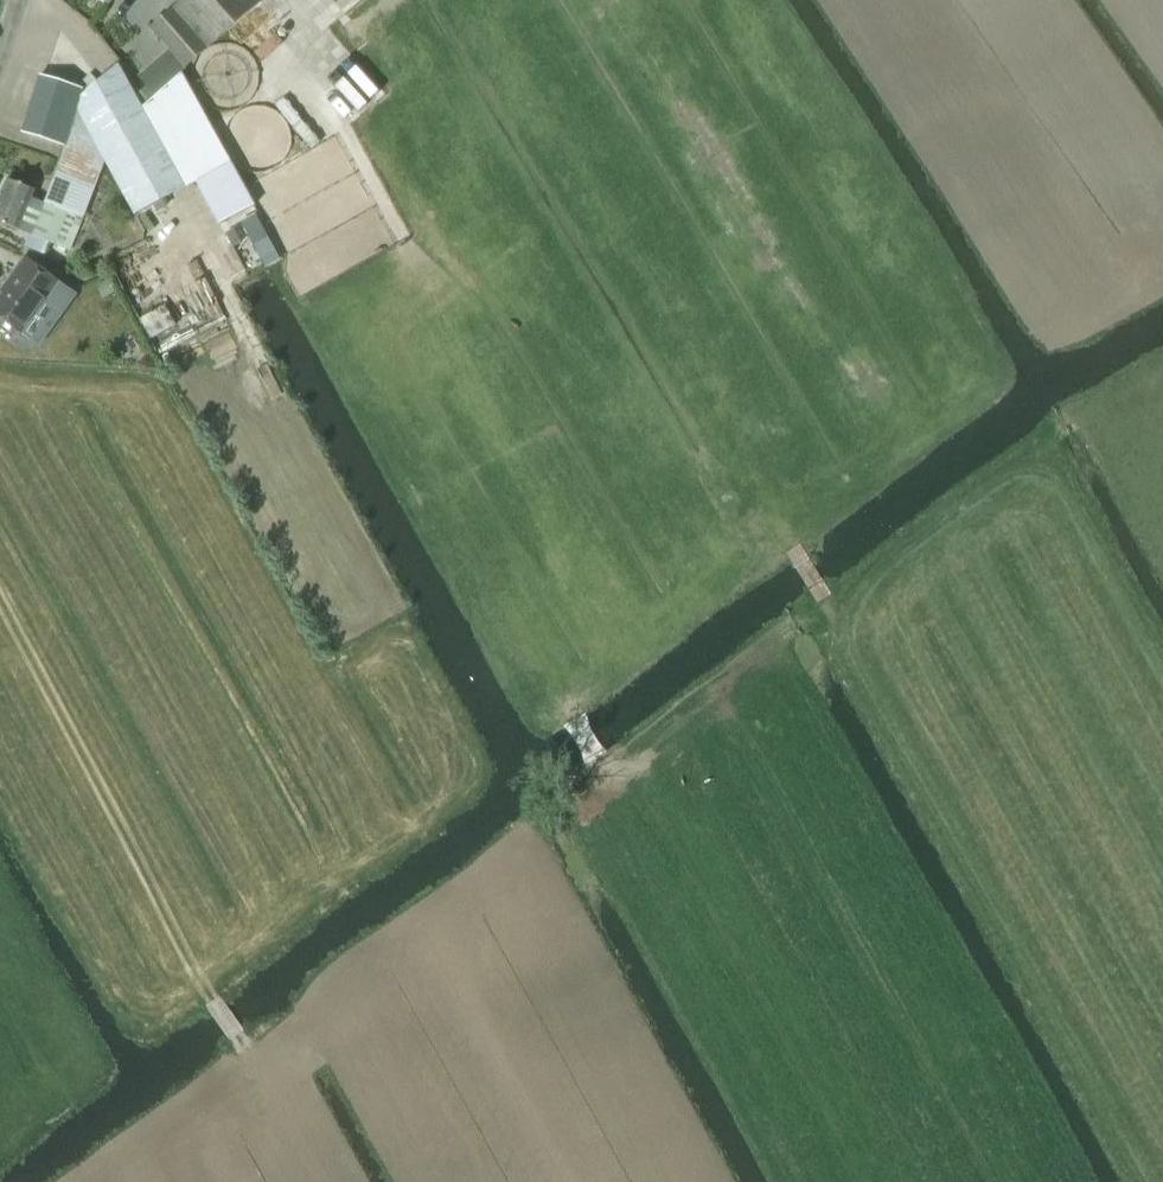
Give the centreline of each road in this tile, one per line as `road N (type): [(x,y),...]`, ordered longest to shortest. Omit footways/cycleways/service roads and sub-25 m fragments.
road 1 (track): [(322,1181),(243,1042)]

